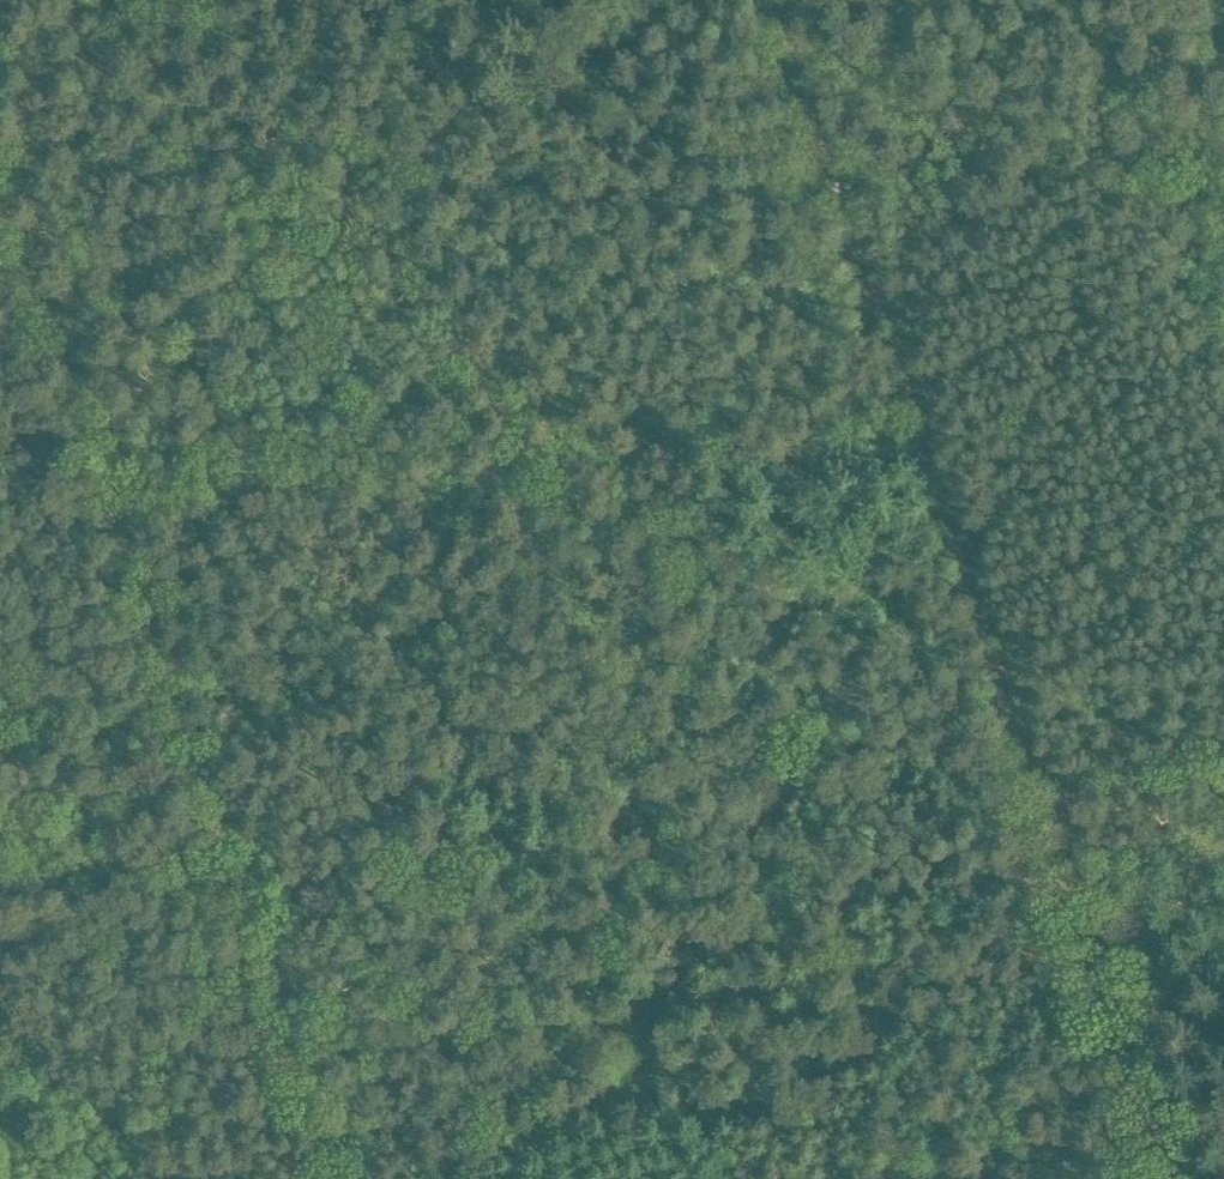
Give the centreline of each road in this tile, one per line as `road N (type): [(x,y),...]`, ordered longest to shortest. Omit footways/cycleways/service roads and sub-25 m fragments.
road 1 (track): [(1175,1178),(926,445)]
road 2 (track): [(894,369),(768,0)]

